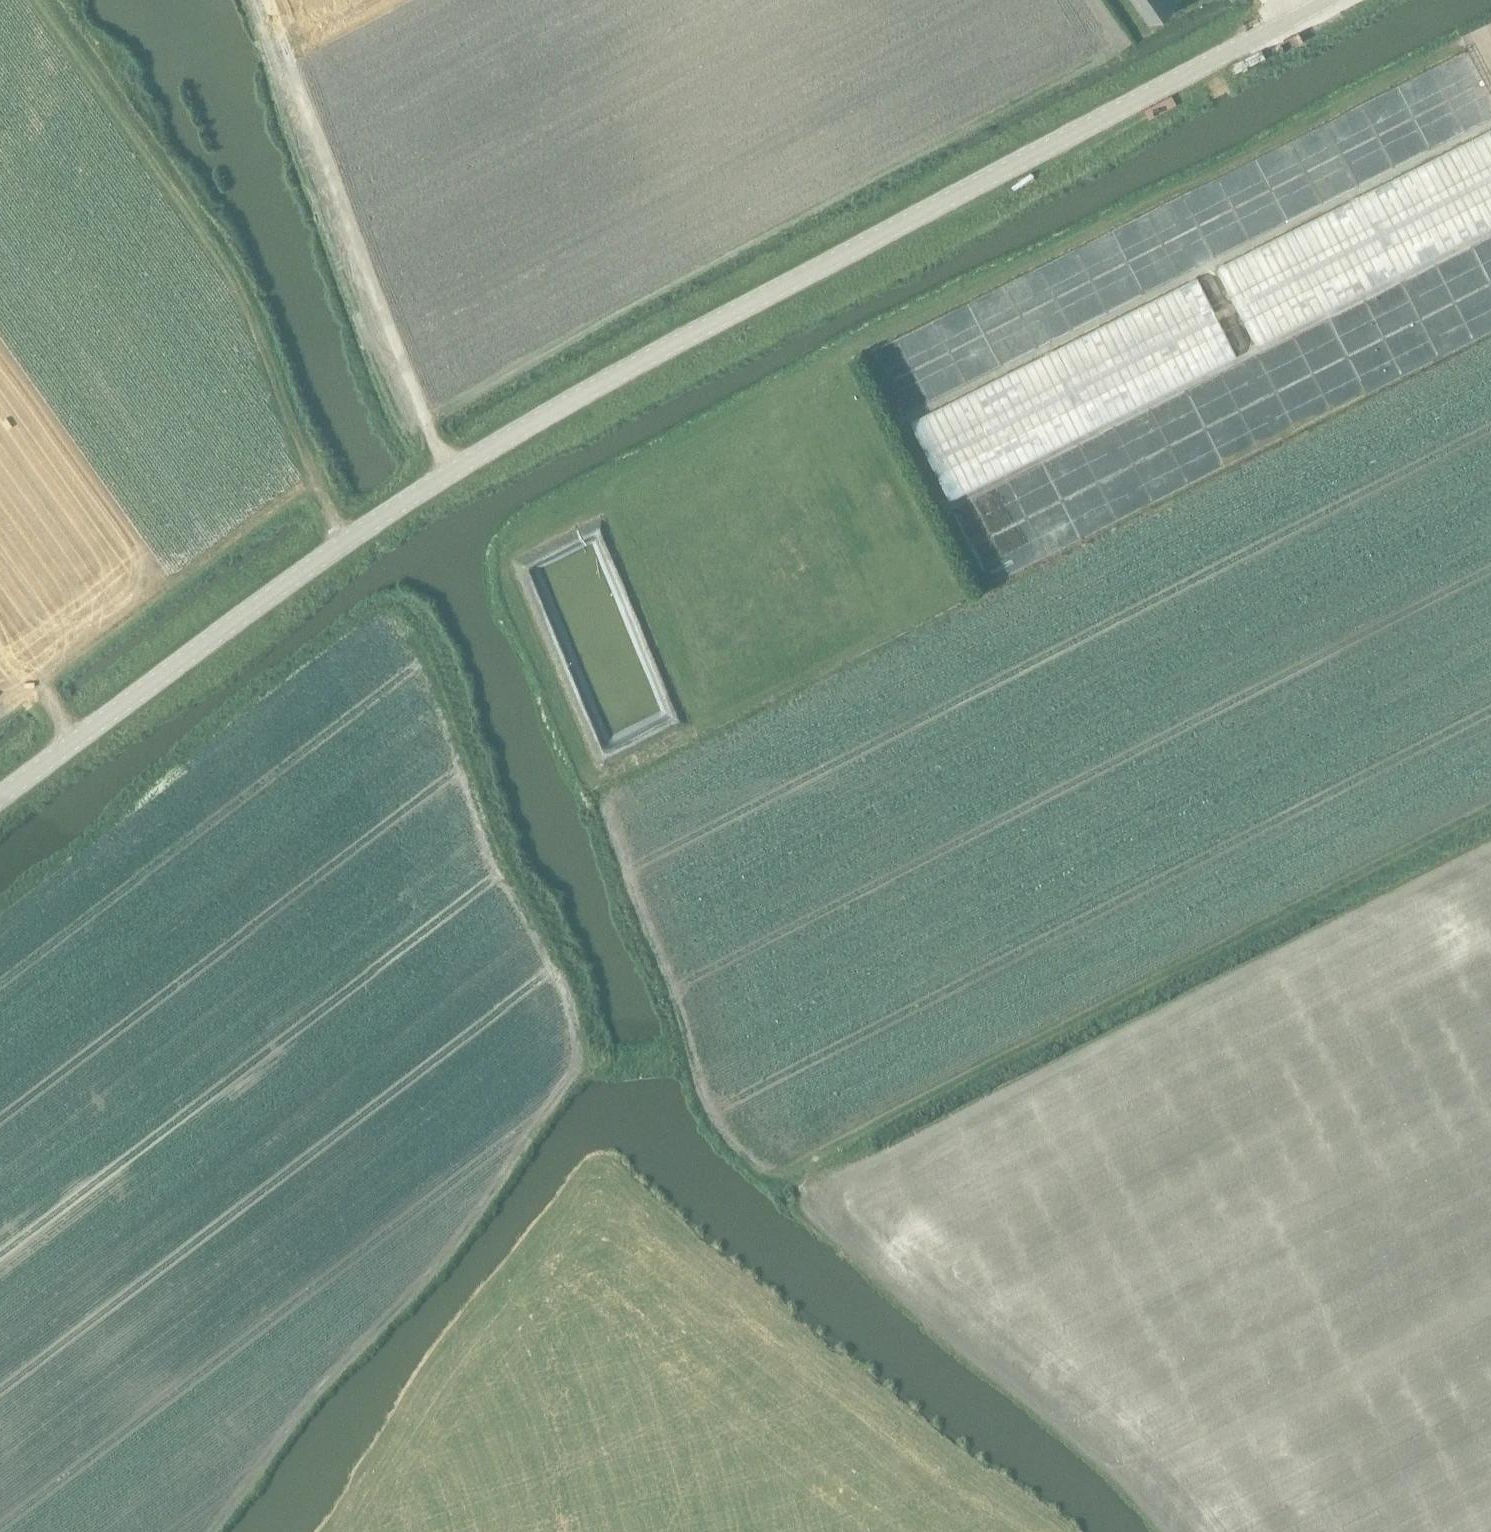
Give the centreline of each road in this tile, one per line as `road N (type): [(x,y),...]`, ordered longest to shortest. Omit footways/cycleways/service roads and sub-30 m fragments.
road 1 (unclassified): [(0,806),(451,481),(1338,0)]

